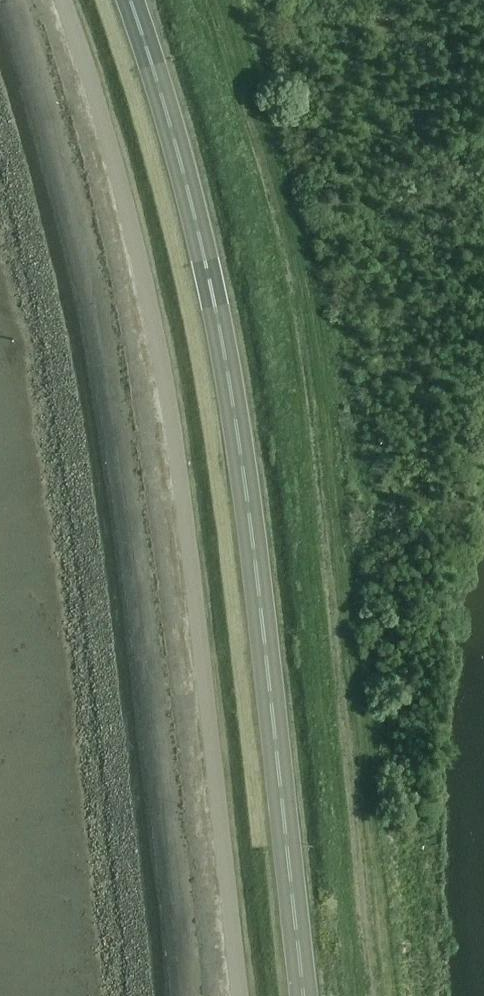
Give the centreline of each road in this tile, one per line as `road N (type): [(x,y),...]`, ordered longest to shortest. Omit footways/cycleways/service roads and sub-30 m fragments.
road 1 (unclassified): [(238,995),(171,414),(133,215),(62,0)]
road 2 (trunk): [(301,995),(223,333),(198,212),(131,0)]

